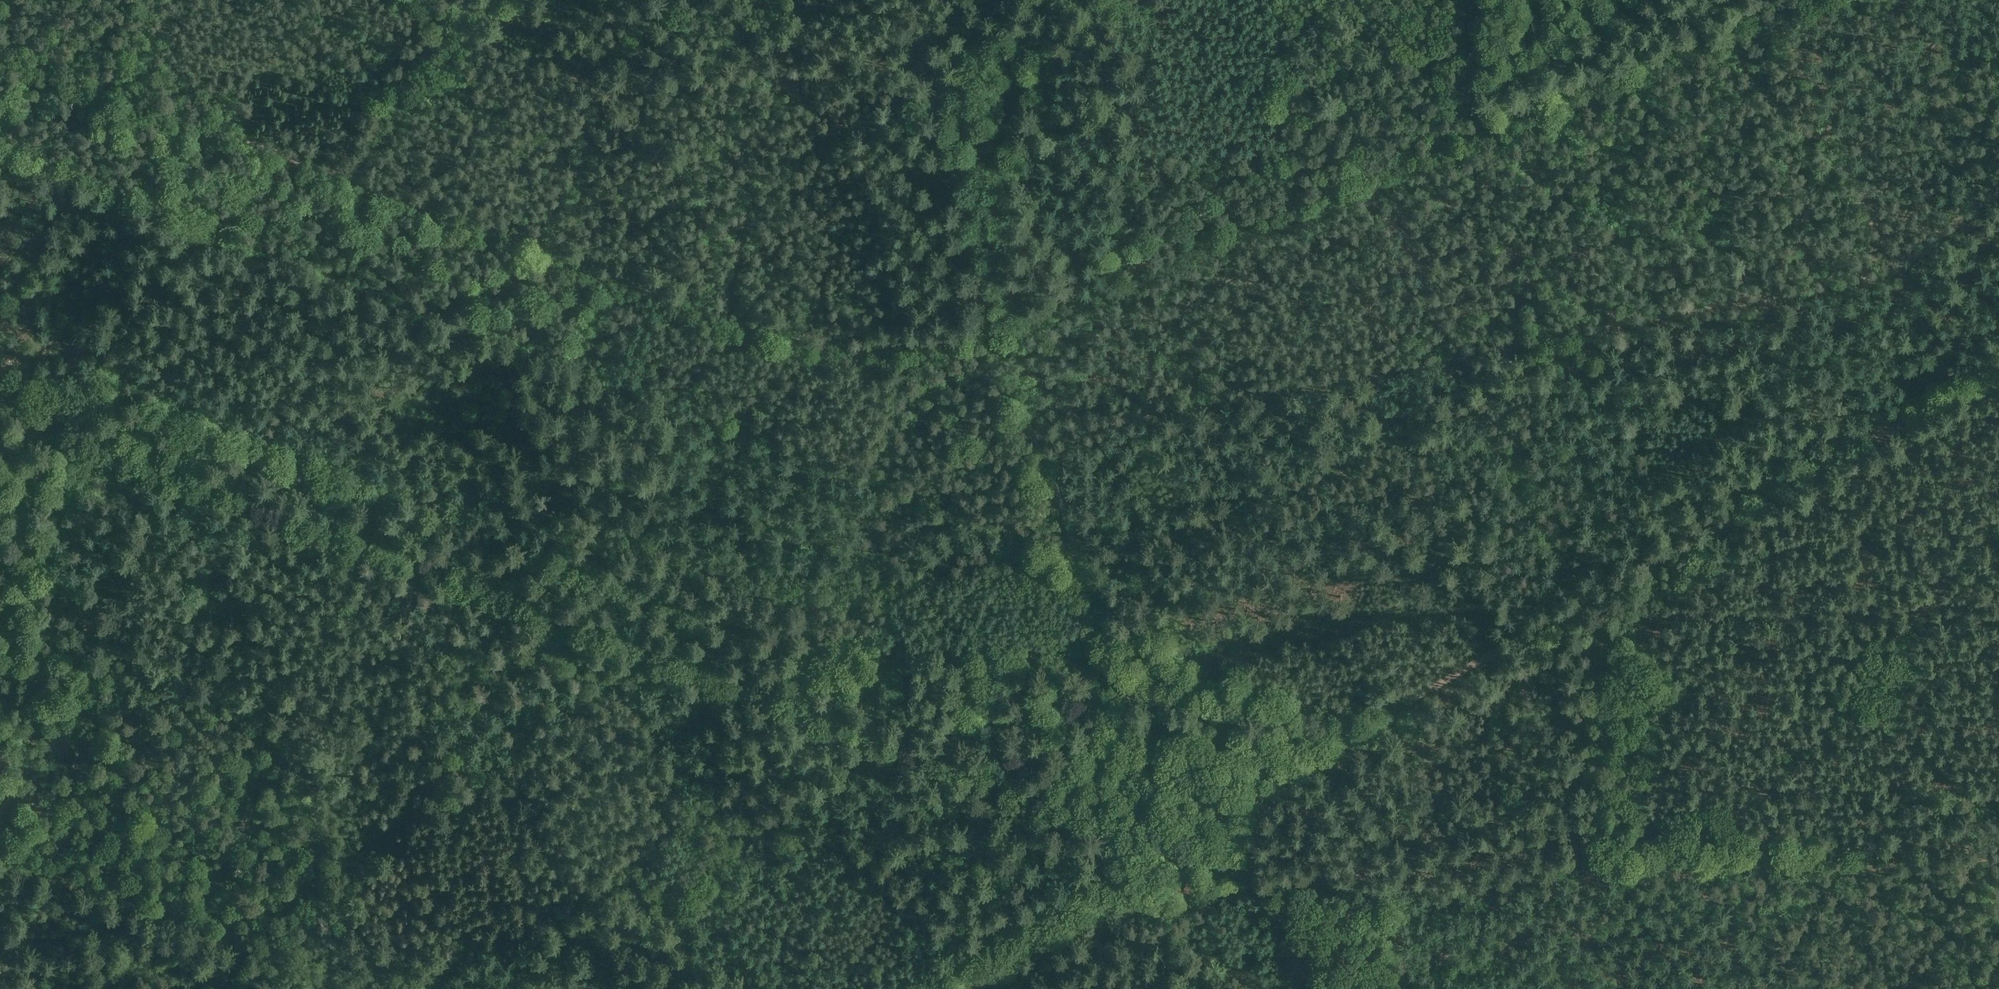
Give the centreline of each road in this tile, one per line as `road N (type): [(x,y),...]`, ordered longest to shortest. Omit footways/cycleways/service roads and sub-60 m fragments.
road 1 (track): [(0,398),(1167,828)]
road 2 (track): [(1167,828),(1998,362)]
road 3 (track): [(720,318),(0,51)]
road 4 (track): [(1008,0),(930,104),(994,323),(928,344),(850,346),(720,318)]
road 5 (track): [(994,323),(1167,828)]
road 6 (track): [(1389,180),(1759,35)]
road 7 (track): [(0,855),(301,976),(354,988)]
road 8 (track): [(890,988),(1167,828)]
road 9 (track): [(997,334),(1290,219)]
road 10 (track): [(492,0),(341,177)]
road 11 (track): [(1811,988),(1676,857)]
road 12 (track): [(1236,857),(1351,988)]

